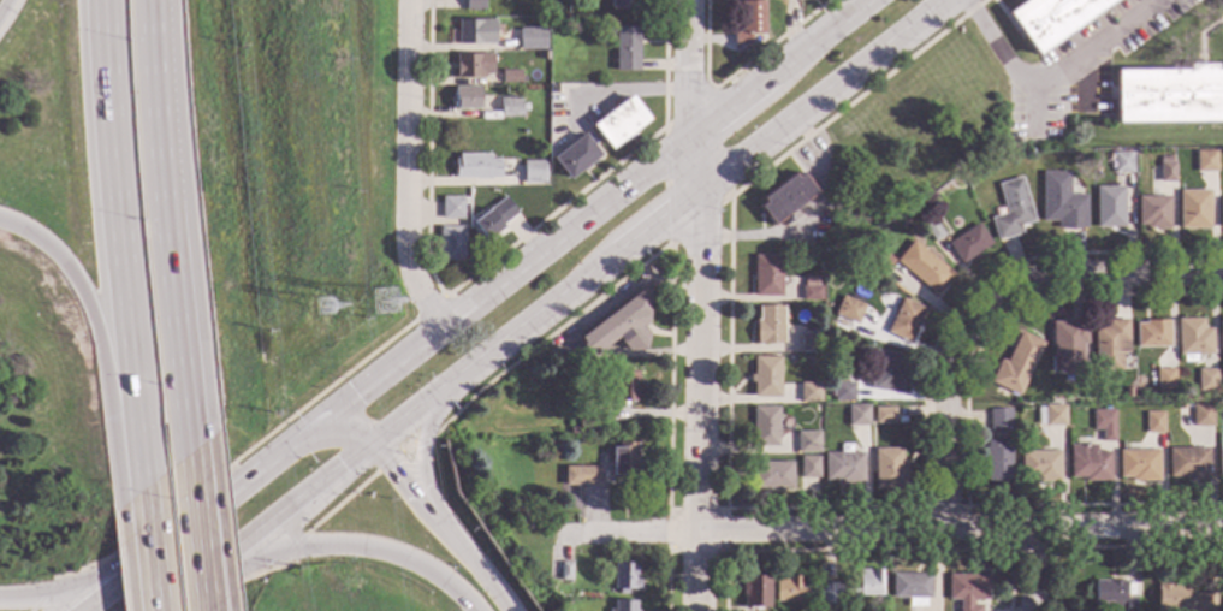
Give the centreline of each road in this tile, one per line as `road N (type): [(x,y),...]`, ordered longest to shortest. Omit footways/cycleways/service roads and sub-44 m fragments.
road 1 (secondary): [(155,610),(949,0)]
road 2 (secondary): [(877,0),(84,610)]
road 3 (residential): [(1222,528),(551,535)]
road 4 (residential): [(691,0),(690,141),(699,194),(694,610)]
road 5 (residential): [(1222,274),(1062,277),(1023,284),(993,303),(964,330),(949,363),(944,527)]
road 6 (motorway): [(191,451),(152,0)]
road 7 (motorway): [(102,0),(138,447)]
road 8 (residential): [(412,0),(414,278),(429,310),(449,324)]
road 9 (motorway): [(0,224),(42,245),(73,280),(138,447)]
road 10 (motorway): [(237,552),(361,546),(427,566),(476,610)]
road 11 (motorway): [(230,610),(195,475)]
road 12 (motorway): [(205,610),(195,475)]
road 13 (motorway): [(423,490),(386,438),(327,422)]
road 14 (motorway): [(142,487),(154,610)]

